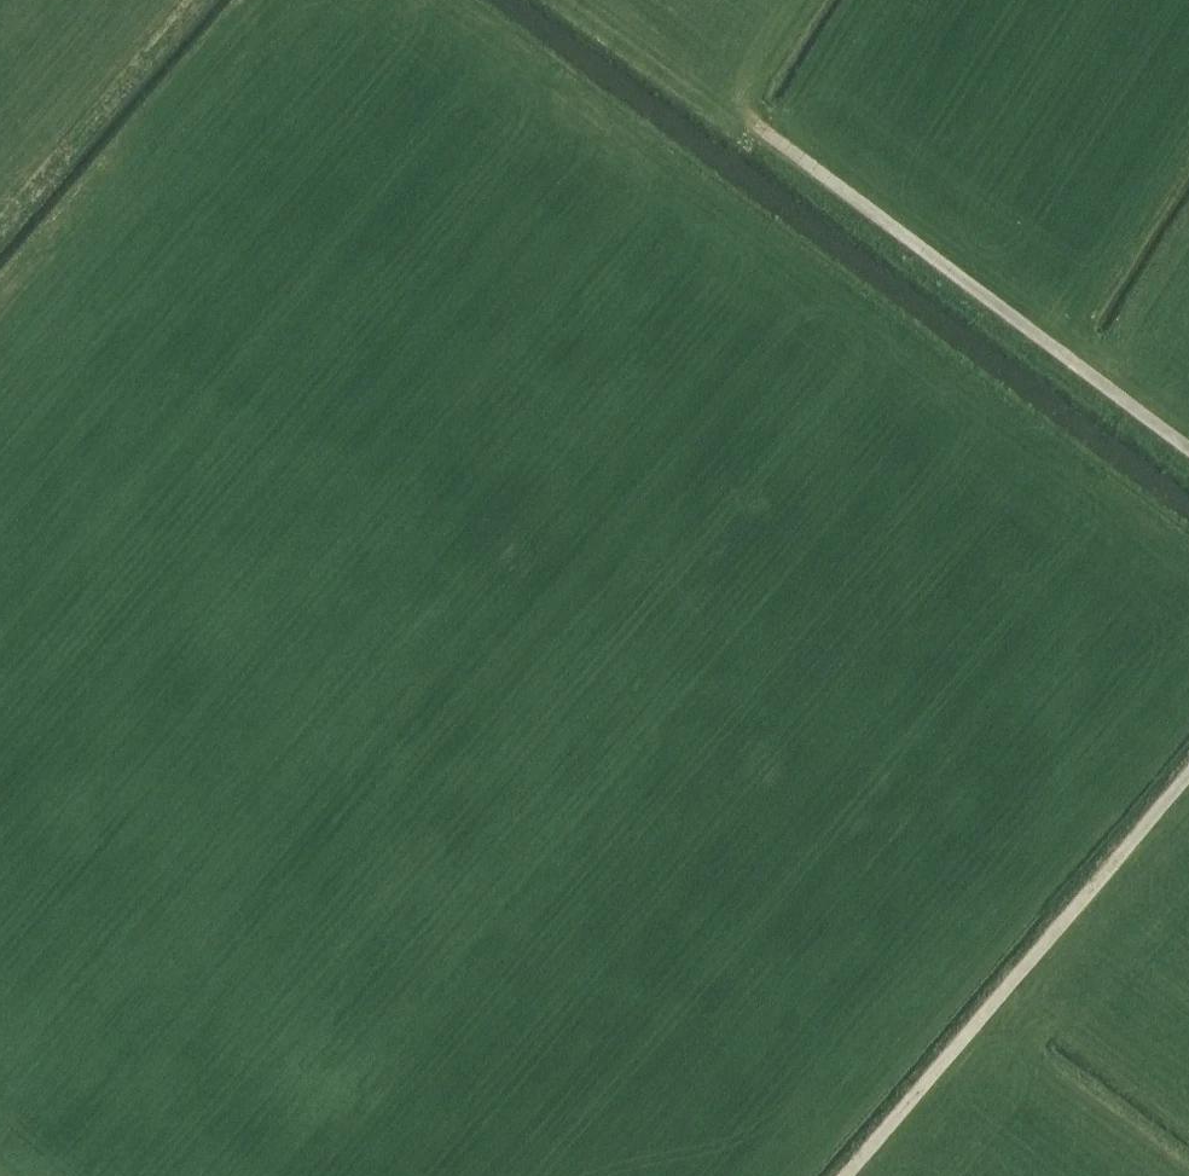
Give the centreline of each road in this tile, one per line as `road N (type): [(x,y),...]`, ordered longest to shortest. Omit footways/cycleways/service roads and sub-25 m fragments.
road 1 (track): [(757,126),(1188,451)]
road 2 (track): [(1188,783),(850,1175)]

